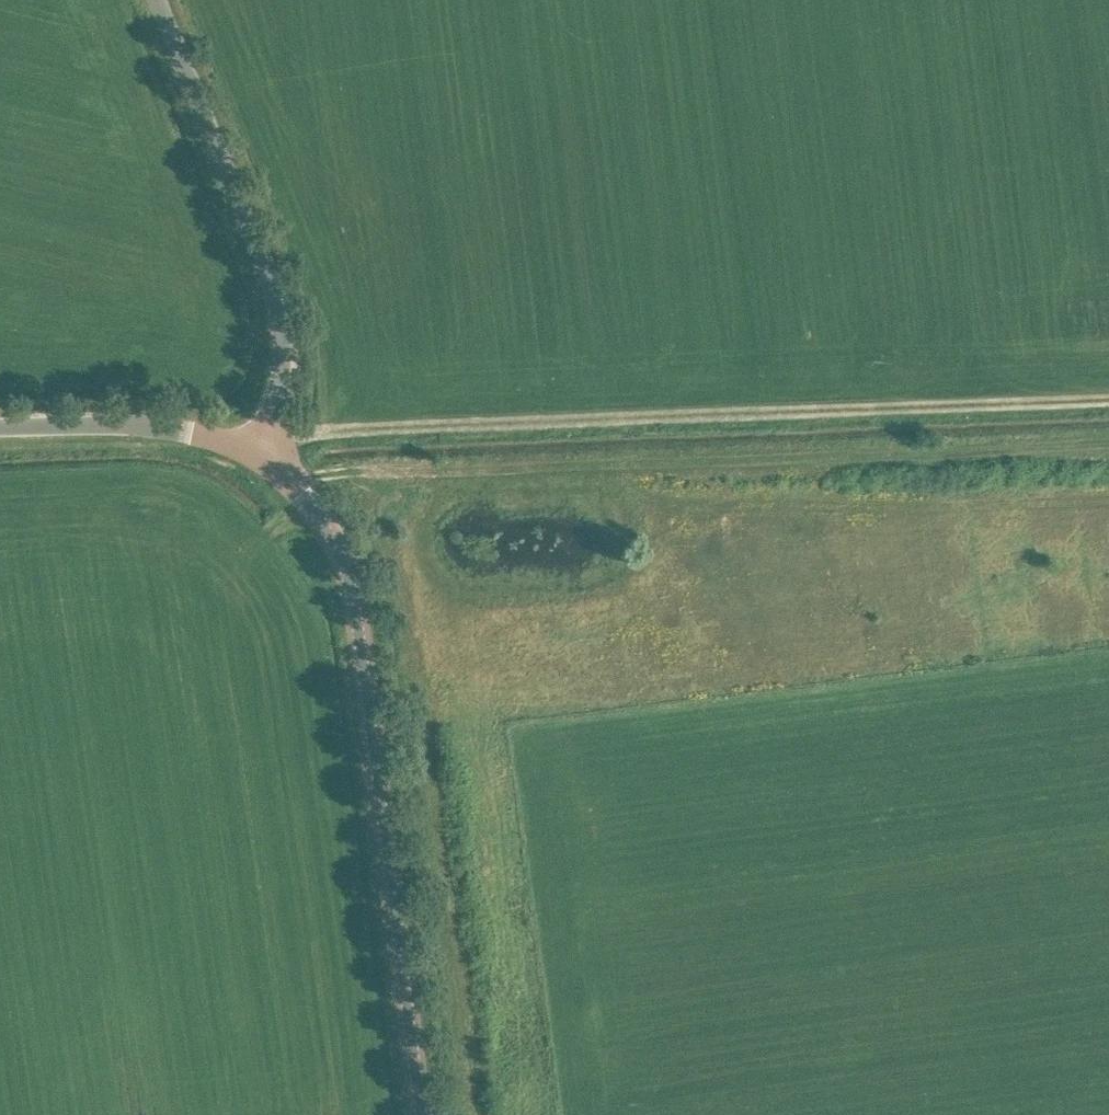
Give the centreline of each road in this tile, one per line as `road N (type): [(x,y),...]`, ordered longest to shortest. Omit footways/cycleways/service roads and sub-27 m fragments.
road 1 (unclassified): [(422,1114),(352,587),(329,534),(278,470)]
road 2 (unclassified): [(275,412),(280,313),(157,0)]
road 3 (unclassified): [(229,445),(168,427),(0,427)]

